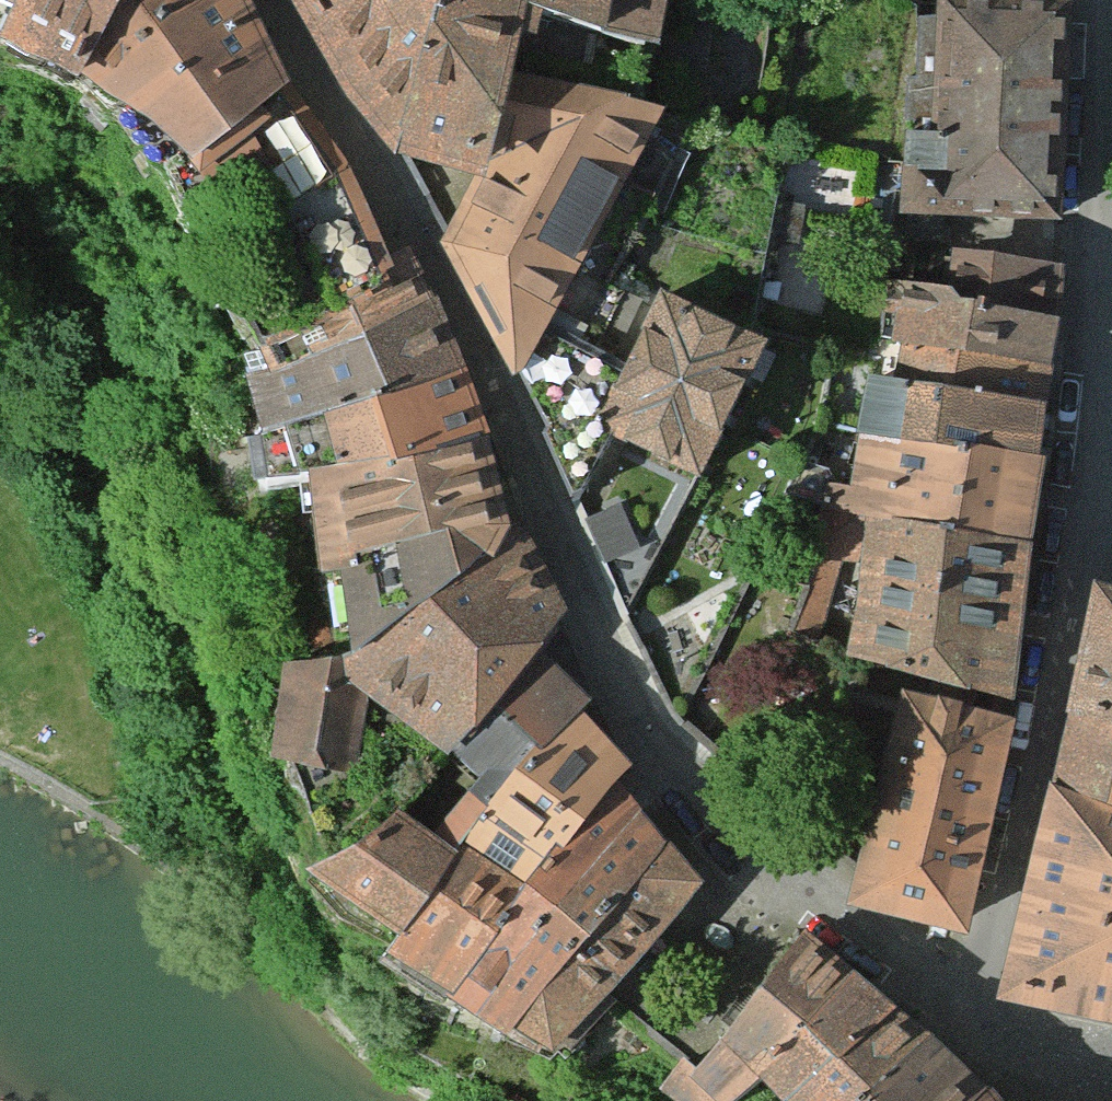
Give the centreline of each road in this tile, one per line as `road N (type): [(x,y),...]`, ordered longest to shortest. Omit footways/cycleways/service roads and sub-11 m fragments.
road 1 (residential): [(978,1011),(804,891),(646,723),(597,630),(524,454)]
road 2 (residential): [(978,1011),(1100,510)]
road 3 (residential): [(1111,433),(1099,366),(1111,64)]
road 4 (residential): [(1111,1061),(1053,1051),(978,1011)]

